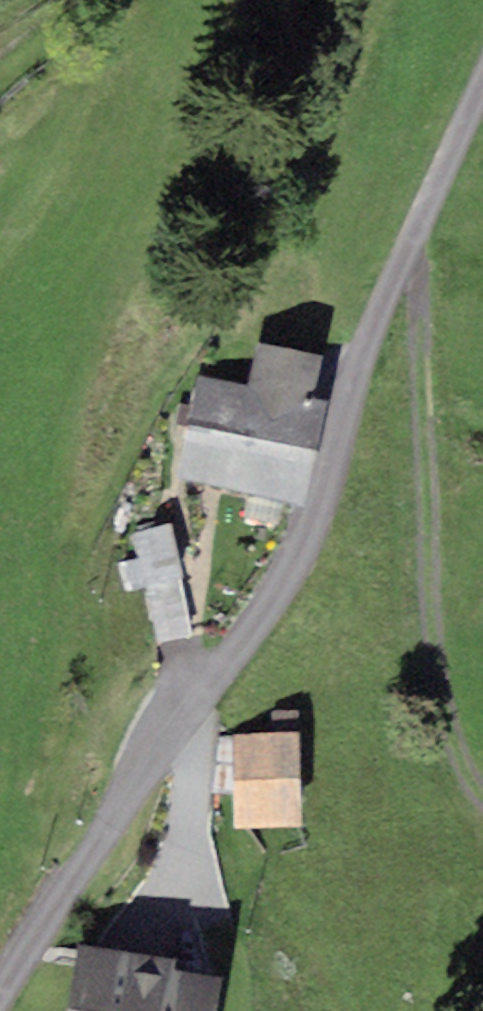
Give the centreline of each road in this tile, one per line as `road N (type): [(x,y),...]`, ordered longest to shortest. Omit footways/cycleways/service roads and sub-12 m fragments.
road 1 (unclassified): [(0,1007),(139,776),(245,640),(320,510),(375,321),(482,83)]
road 2 (track): [(411,242),(435,641),(460,755),(482,799)]

